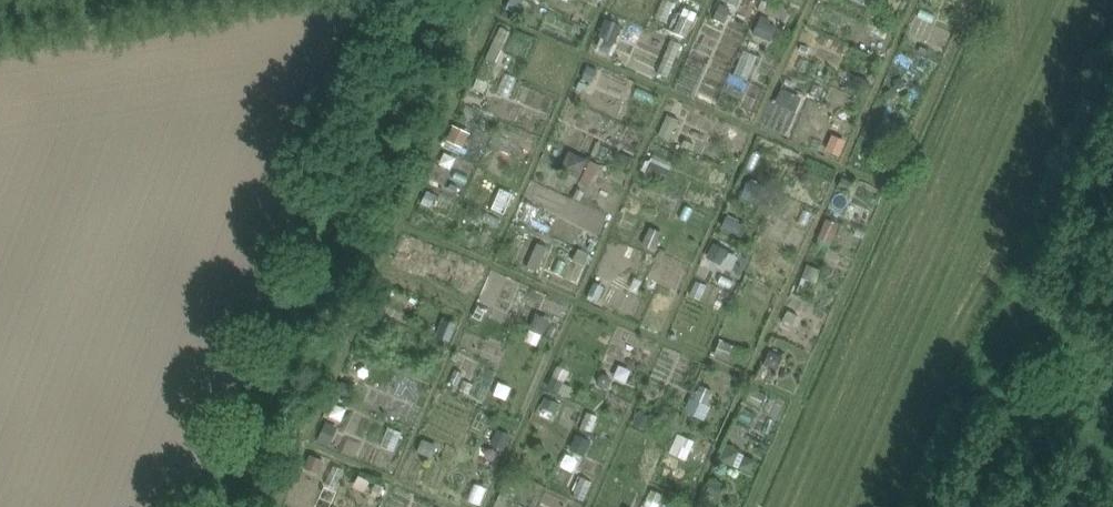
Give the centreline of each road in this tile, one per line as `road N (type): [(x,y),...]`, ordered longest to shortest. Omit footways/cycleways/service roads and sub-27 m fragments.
road 1 (track): [(215,506),(424,0)]

